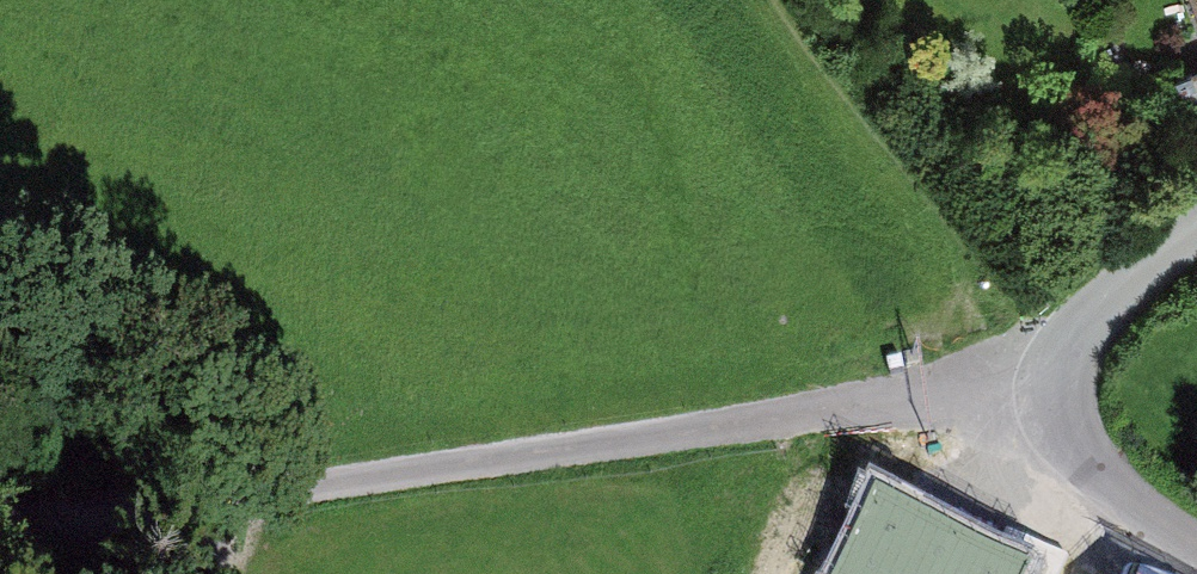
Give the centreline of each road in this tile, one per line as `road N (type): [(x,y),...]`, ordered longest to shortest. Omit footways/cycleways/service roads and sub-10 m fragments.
road 1 (unclassified): [(1061,391),(916,393),(820,414),(260,494)]
road 2 (track): [(260,494),(132,513),(0,520)]
road 3 (residential): [(1061,391),(1075,449),(1196,547)]
road 4 (residential): [(1196,232),(1083,330),(1061,391)]

